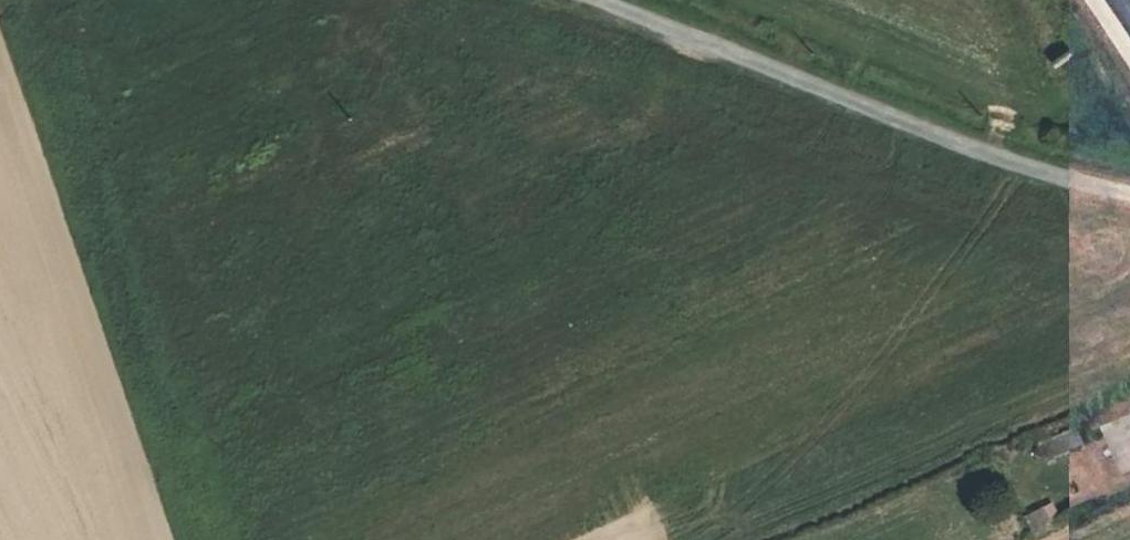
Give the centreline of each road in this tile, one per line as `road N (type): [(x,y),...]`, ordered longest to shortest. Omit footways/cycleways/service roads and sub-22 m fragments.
road 1 (track): [(597,0),(984,148),(1129,187)]

